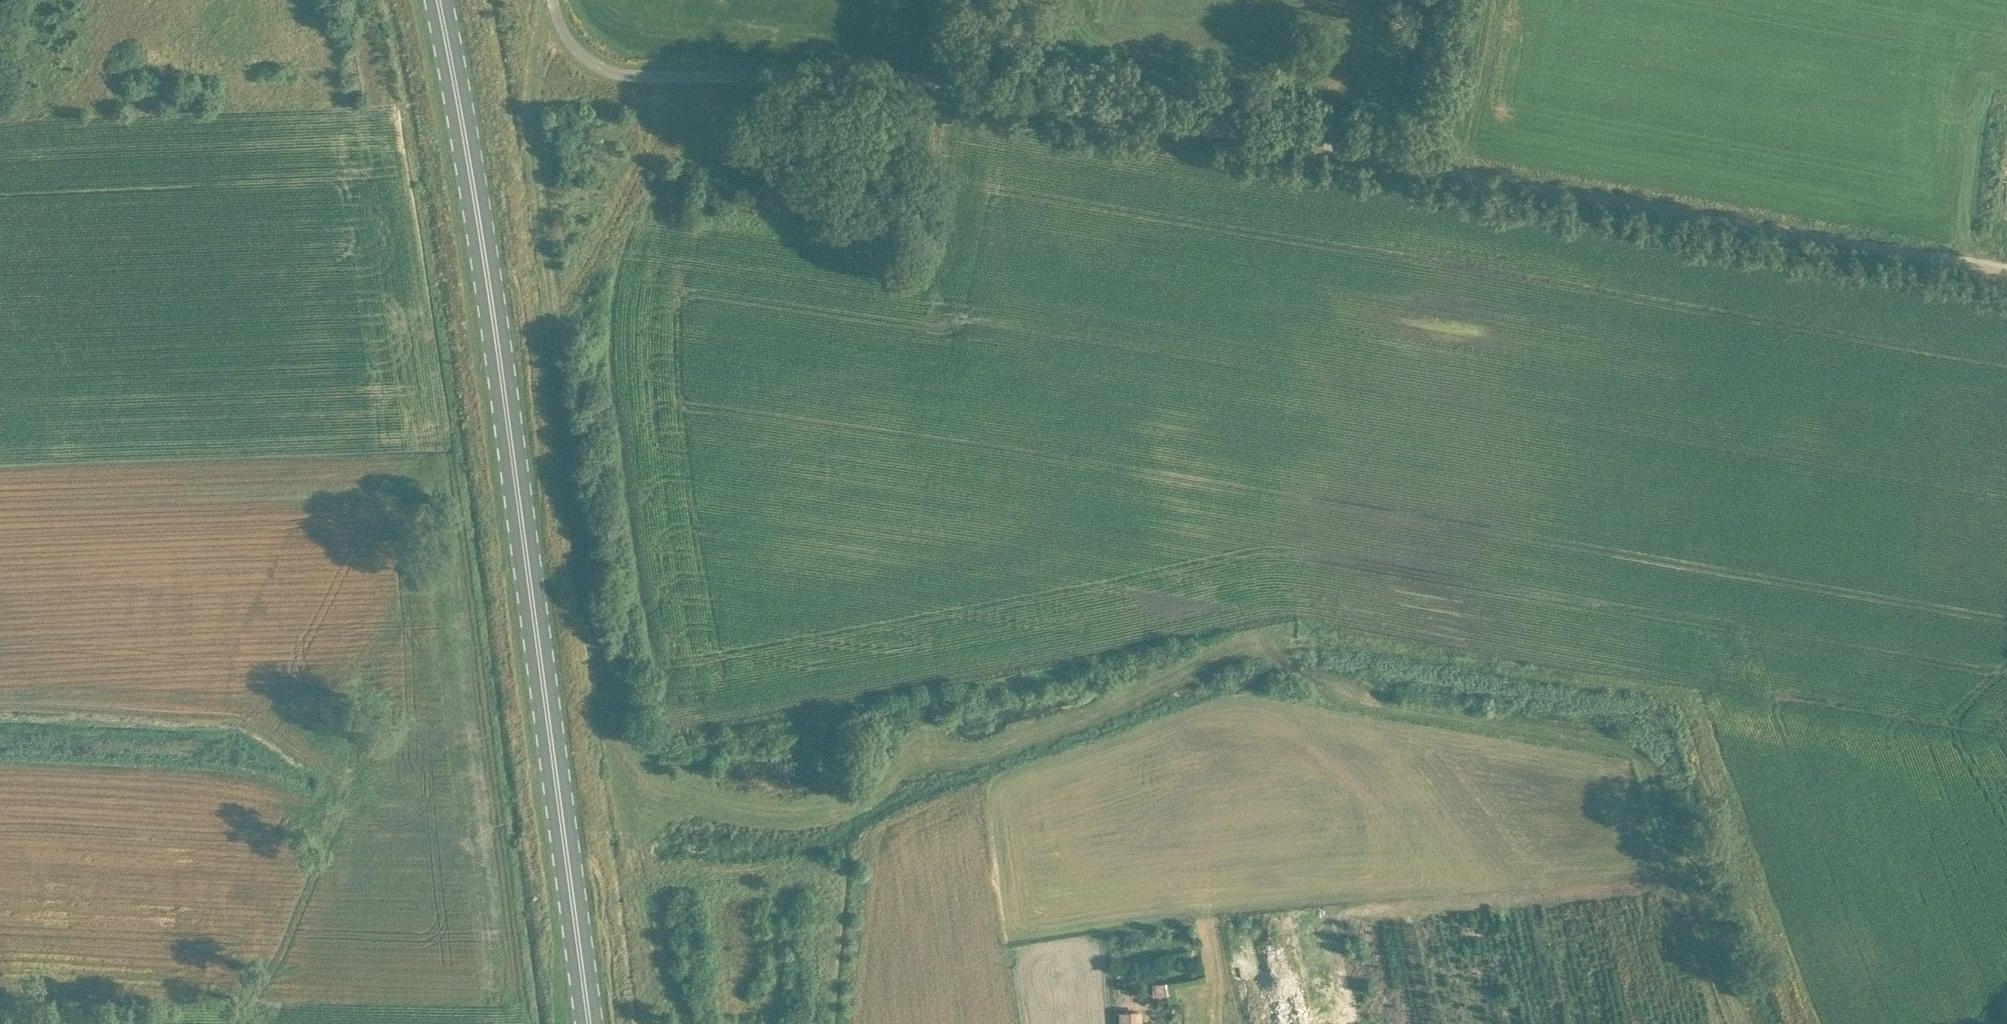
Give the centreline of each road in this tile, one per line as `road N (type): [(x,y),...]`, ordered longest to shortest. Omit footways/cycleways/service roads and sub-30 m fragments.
road 1 (unclassified): [(2006,269),(935,81),(667,76)]
road 2 (primary): [(589,1023),(499,366),(438,0)]

